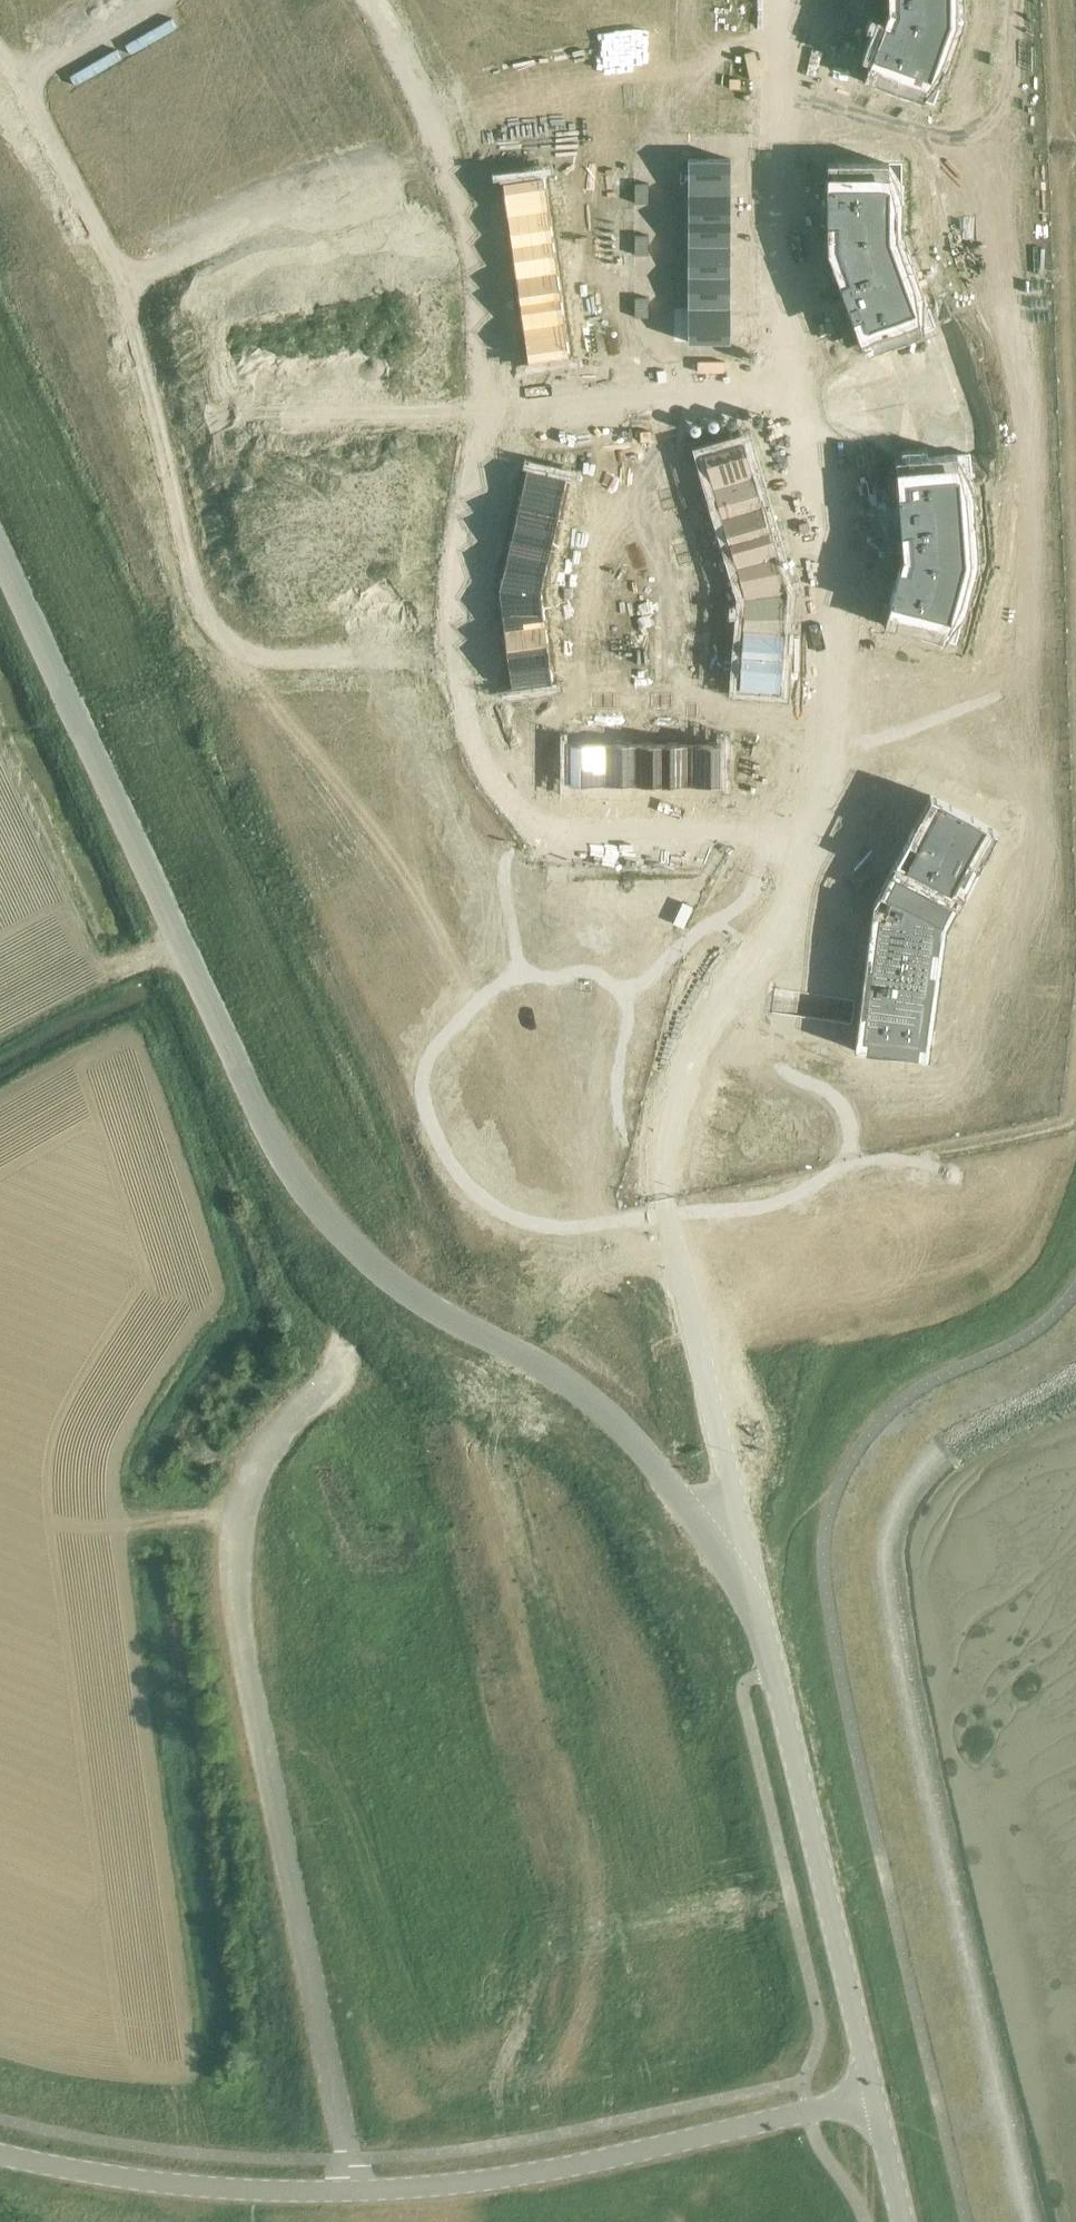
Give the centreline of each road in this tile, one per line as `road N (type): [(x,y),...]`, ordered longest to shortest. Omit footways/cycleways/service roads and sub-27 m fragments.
road 1 (unclassified): [(756,1605),(659,1473),(601,1414),(425,1303),(357,1249),(294,1178),(246,1096),(73,718)]
road 2 (residential): [(782,0),(790,386),(828,548),(830,803),(817,849)]
road 3 (unclassified): [(350,2192),(239,1614),(252,1483),(278,1438),(332,1378)]
road 4 (residential): [(817,849),(697,1039),(677,1094),(663,1211),(756,1605)]
road 5 (residential): [(374,0),(426,99),(471,253),(481,418),(456,571),(451,667)]
road 6 (residential): [(0,48),(25,80),(125,285),(198,604),(229,646)]
road 7 (tertiary): [(875,2096),(516,2178),(350,2192)]
road 8 (unclassified): [(756,1605),(875,2096)]
road 9 (tertiary): [(350,2192),(240,2190),(0,2156)]
road 10 (residential): [(533,834),(551,841),(817,849)]
road 11 (residential): [(229,646),(275,662),(400,659),(451,667)]
road 12 (residential): [(451,667),(479,755),(533,834)]
road 13 (unclassified): [(73,718),(0,561)]
road 14 (residential): [(73,718),(229,646)]
road 15 (tertiary): [(875,2096),(902,2221)]

